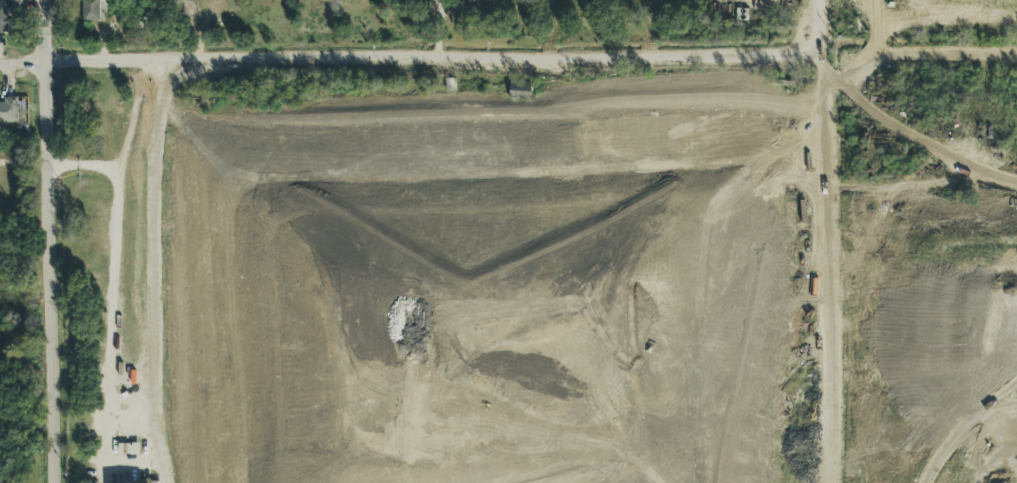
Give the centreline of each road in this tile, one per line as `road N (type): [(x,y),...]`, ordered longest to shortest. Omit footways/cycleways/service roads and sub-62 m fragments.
road 1 (residential): [(46,63),(822,57)]
road 2 (residential): [(821,0),(832,482)]
road 3 (tertiary): [(45,0),(56,482)]
road 4 (residential): [(1016,184),(950,167),(848,90),(822,81)]
road 5 (residential): [(1016,53),(822,57)]
road 6 (residential): [(828,195),(904,194),(950,167)]

